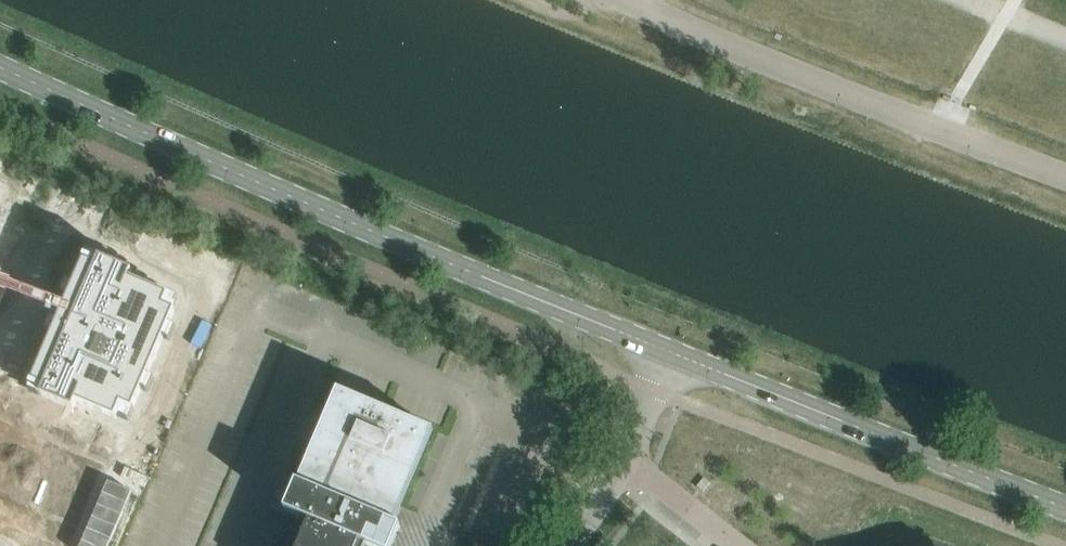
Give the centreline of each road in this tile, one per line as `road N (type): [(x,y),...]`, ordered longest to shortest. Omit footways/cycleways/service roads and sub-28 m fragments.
road 1 (tertiary): [(670,351),(370,229),(0,65)]
road 2 (tertiary): [(1065,504),(670,351)]
road 3 (residential): [(627,463),(736,545)]

